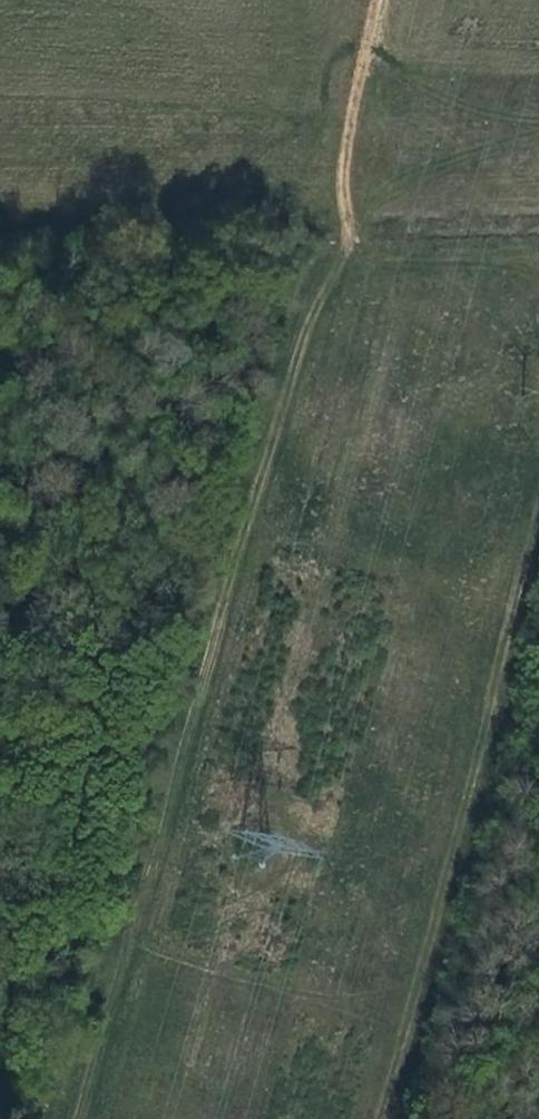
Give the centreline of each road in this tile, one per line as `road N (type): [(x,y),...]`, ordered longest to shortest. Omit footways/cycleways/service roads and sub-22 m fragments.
road 1 (track): [(372,0),(338,267),(311,318),(83,1118)]
road 2 (track): [(538,555),(395,1118)]
road 3 (track): [(344,188),(538,231)]

